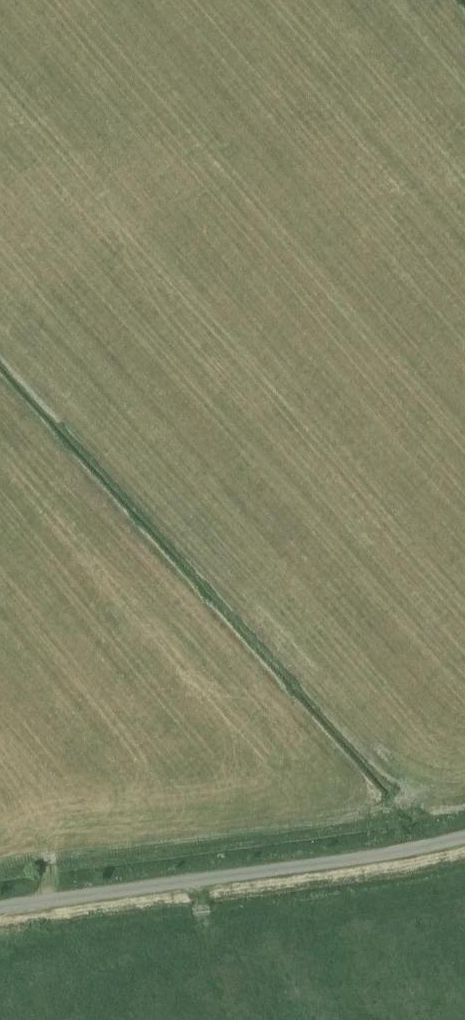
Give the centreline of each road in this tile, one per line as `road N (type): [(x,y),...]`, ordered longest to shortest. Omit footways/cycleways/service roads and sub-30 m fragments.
road 1 (unclassified): [(0,910),(464,835)]

